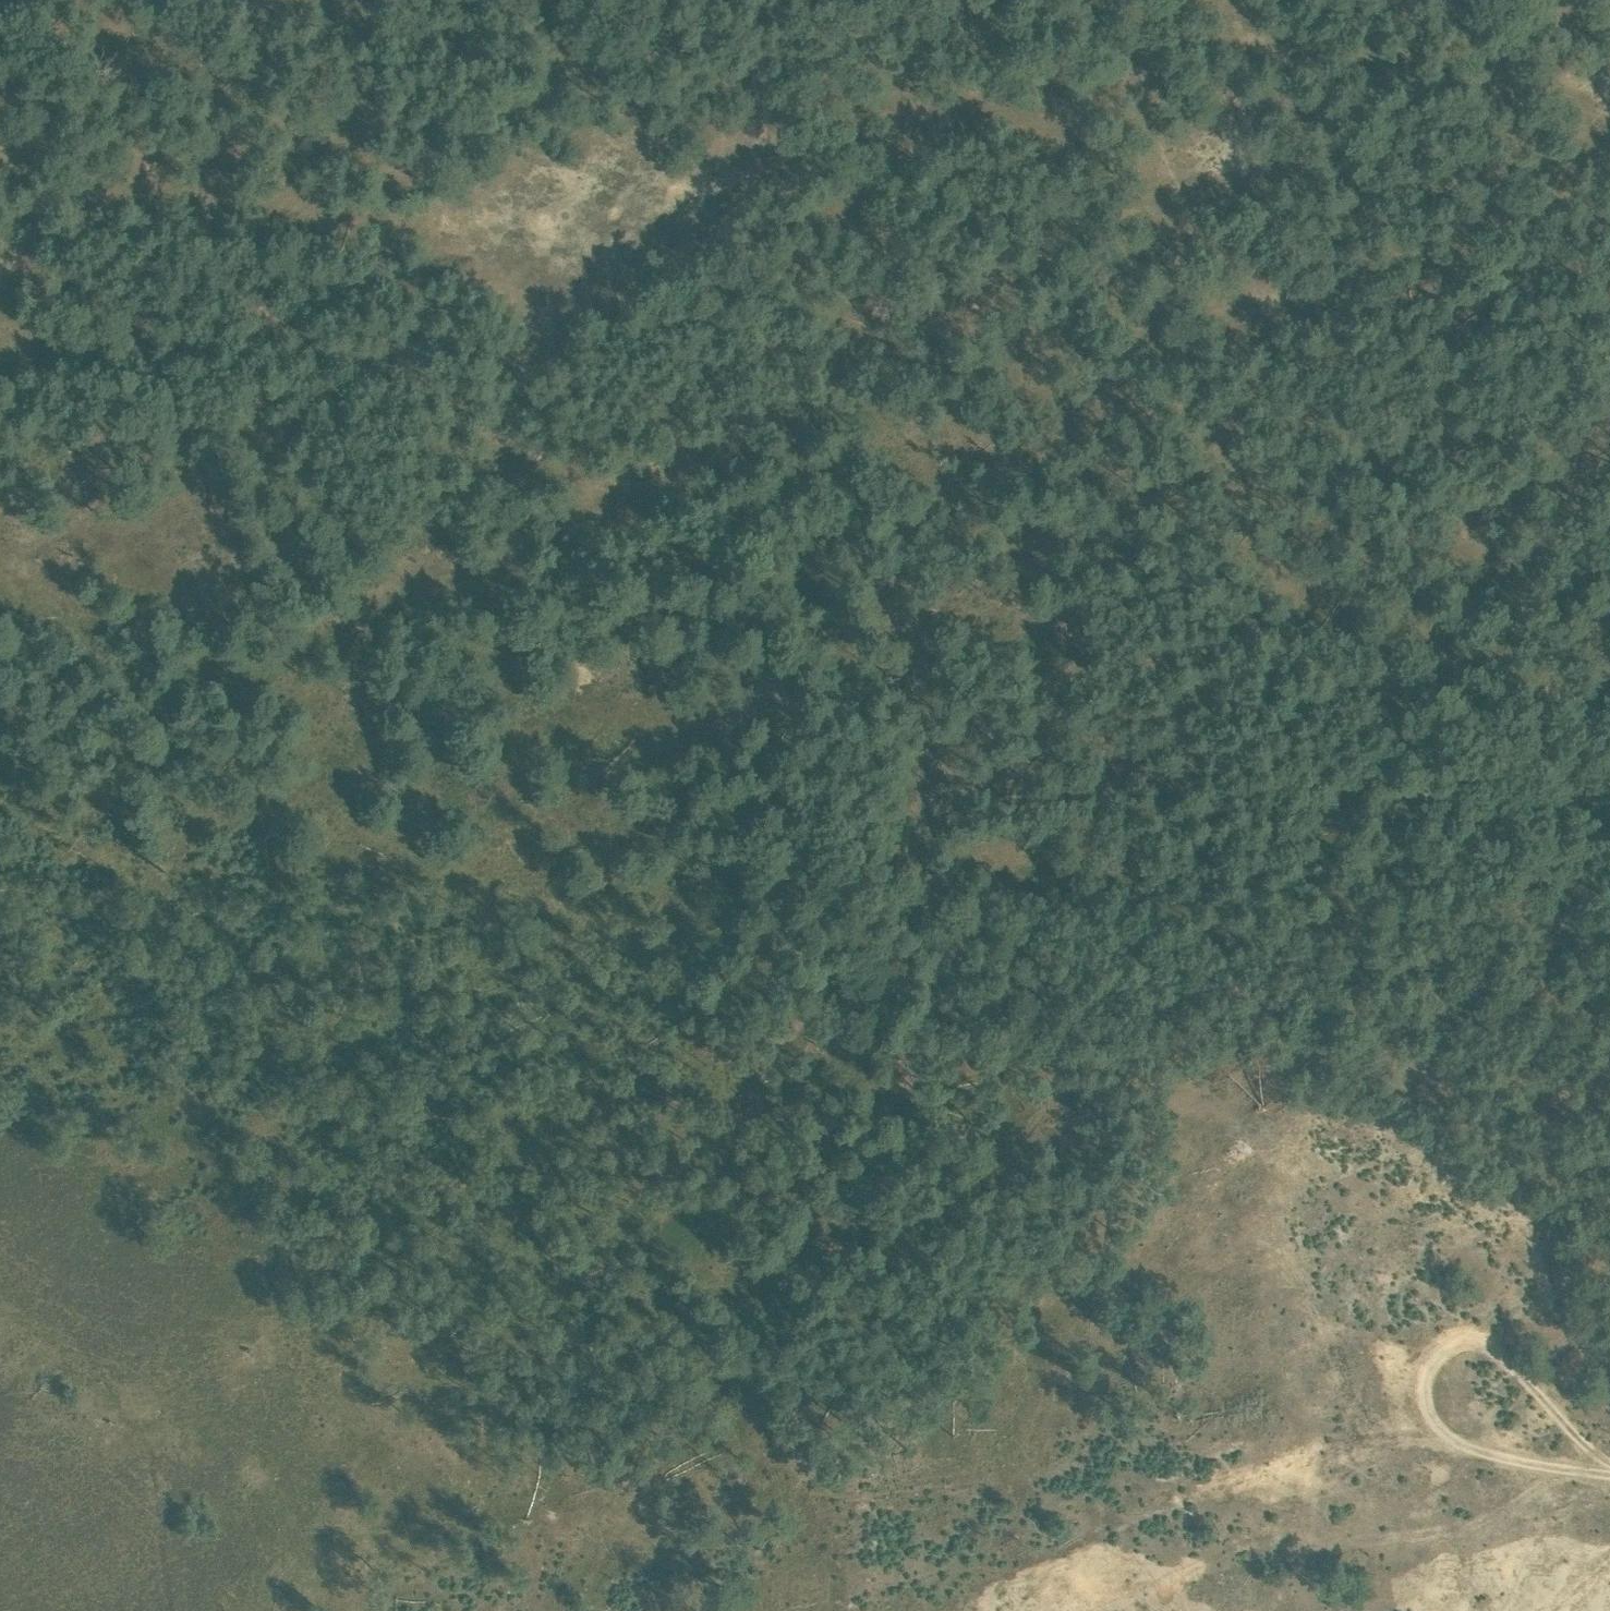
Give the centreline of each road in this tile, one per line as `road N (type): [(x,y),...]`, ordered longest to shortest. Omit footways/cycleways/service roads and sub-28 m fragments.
road 1 (track): [(1609,1476),(1536,1467),(1456,1440),(1418,1413),(1414,1371),(1430,1344),(1467,1331),(1502,1343),(1599,1459)]

